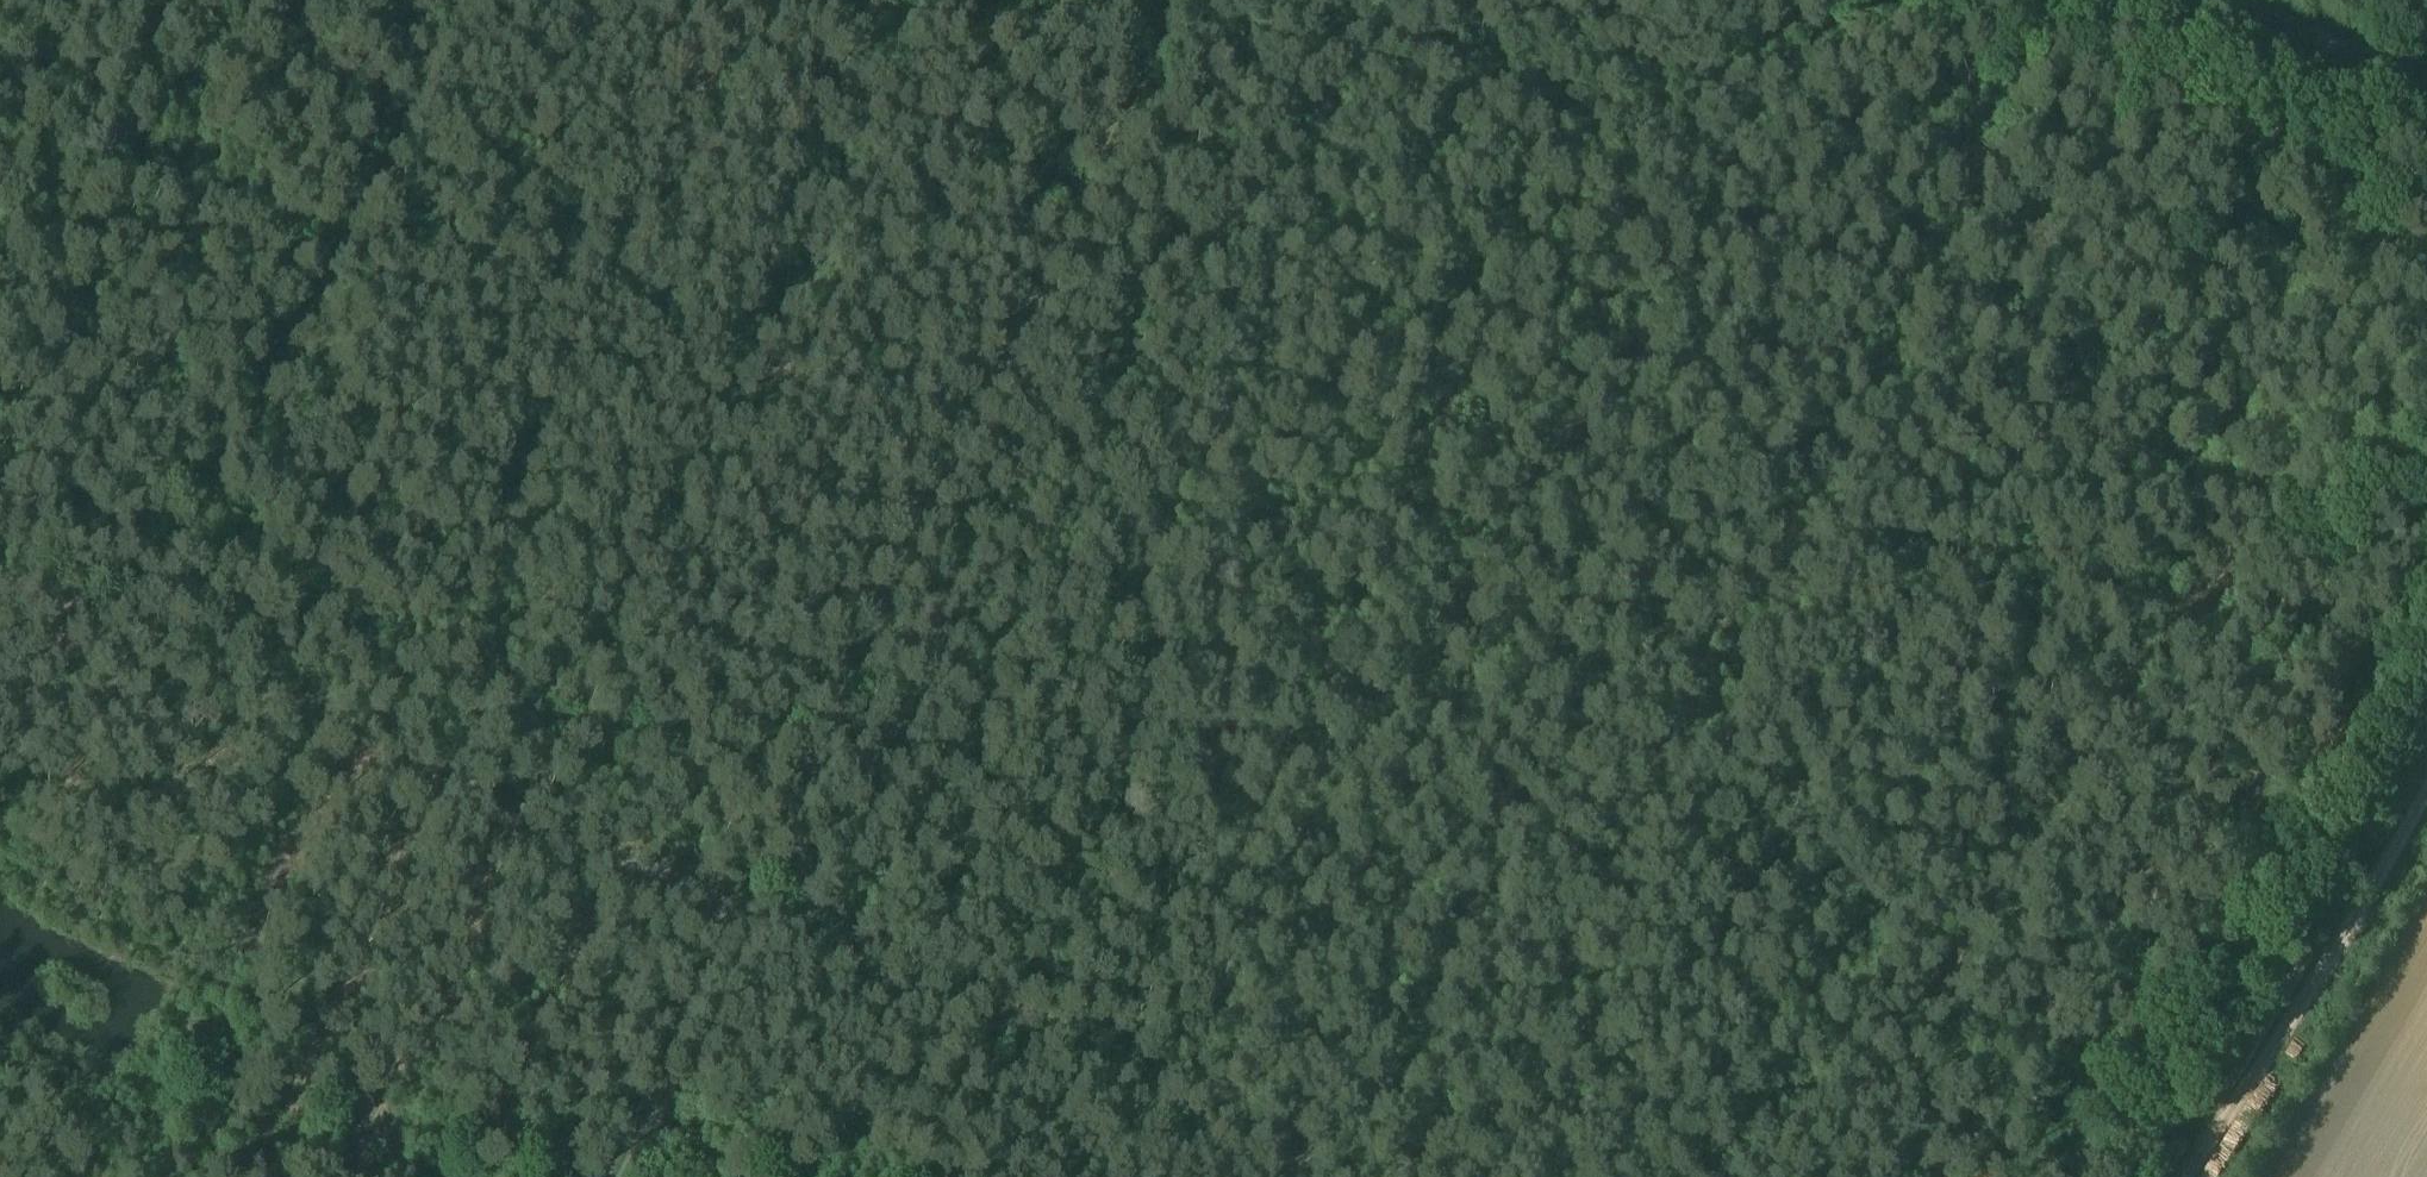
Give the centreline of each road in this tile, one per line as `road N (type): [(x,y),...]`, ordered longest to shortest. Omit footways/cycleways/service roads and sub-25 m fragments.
road 1 (track): [(2426,639),(2140,1176)]
road 2 (track): [(2197,0),(2426,96)]

